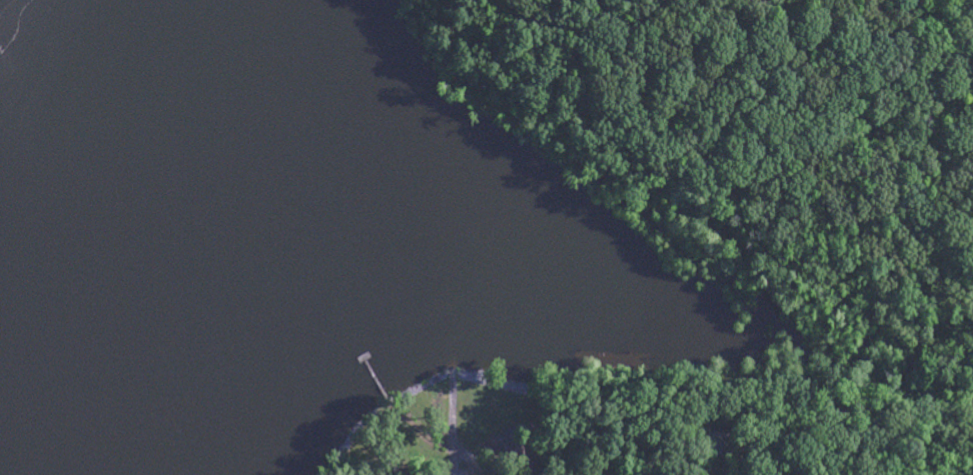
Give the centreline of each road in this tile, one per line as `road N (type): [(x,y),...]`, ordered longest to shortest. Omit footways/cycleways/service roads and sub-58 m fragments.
road 1 (residential): [(452,442),(527,402),(706,386),(775,402)]

